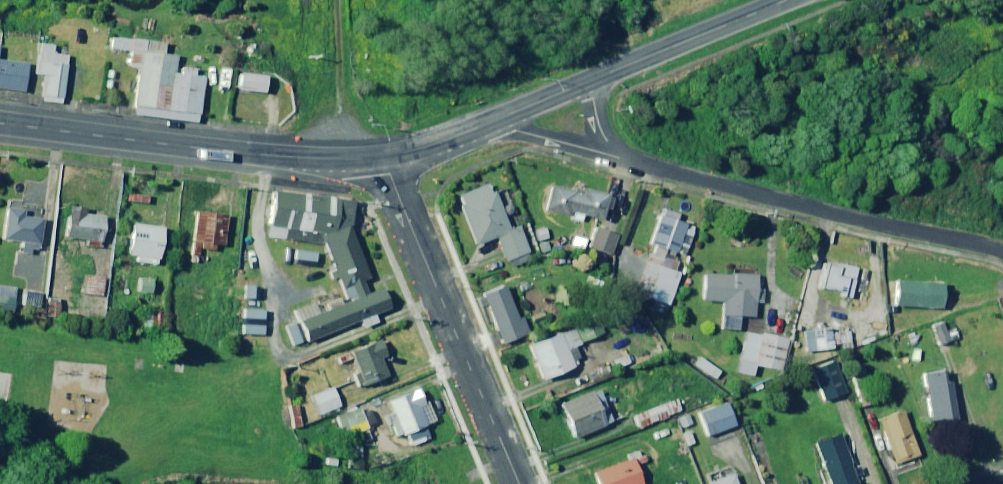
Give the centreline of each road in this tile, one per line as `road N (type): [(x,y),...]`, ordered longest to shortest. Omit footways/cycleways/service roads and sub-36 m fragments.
road 1 (residential): [(1002,246),(616,155)]
road 2 (primary): [(380,157),(279,157),(0,122)]
road 3 (residential): [(380,157),(520,483)]
road 4 (primary): [(785,0),(592,81)]
road 5 (unclassified): [(347,0),(356,124),(380,157)]
road 6 (residential): [(616,155),(488,124)]

